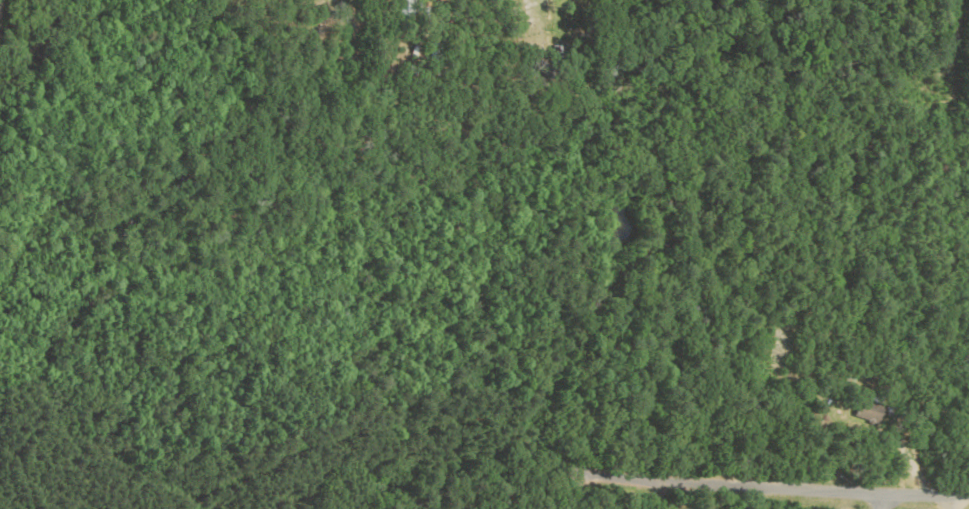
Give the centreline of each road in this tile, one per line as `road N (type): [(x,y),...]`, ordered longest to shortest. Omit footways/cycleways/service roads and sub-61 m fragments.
road 1 (residential): [(968,504),(557,484)]

